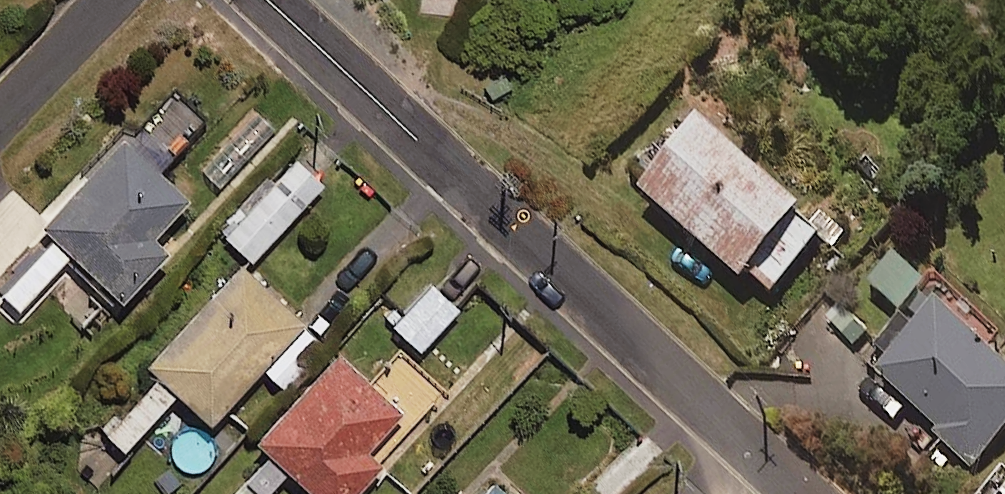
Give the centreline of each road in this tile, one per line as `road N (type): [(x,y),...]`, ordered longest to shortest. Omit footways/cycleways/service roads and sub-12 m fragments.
road 1 (residential): [(268,0),(803,493)]
road 2 (residential): [(106,0),(0,115)]

